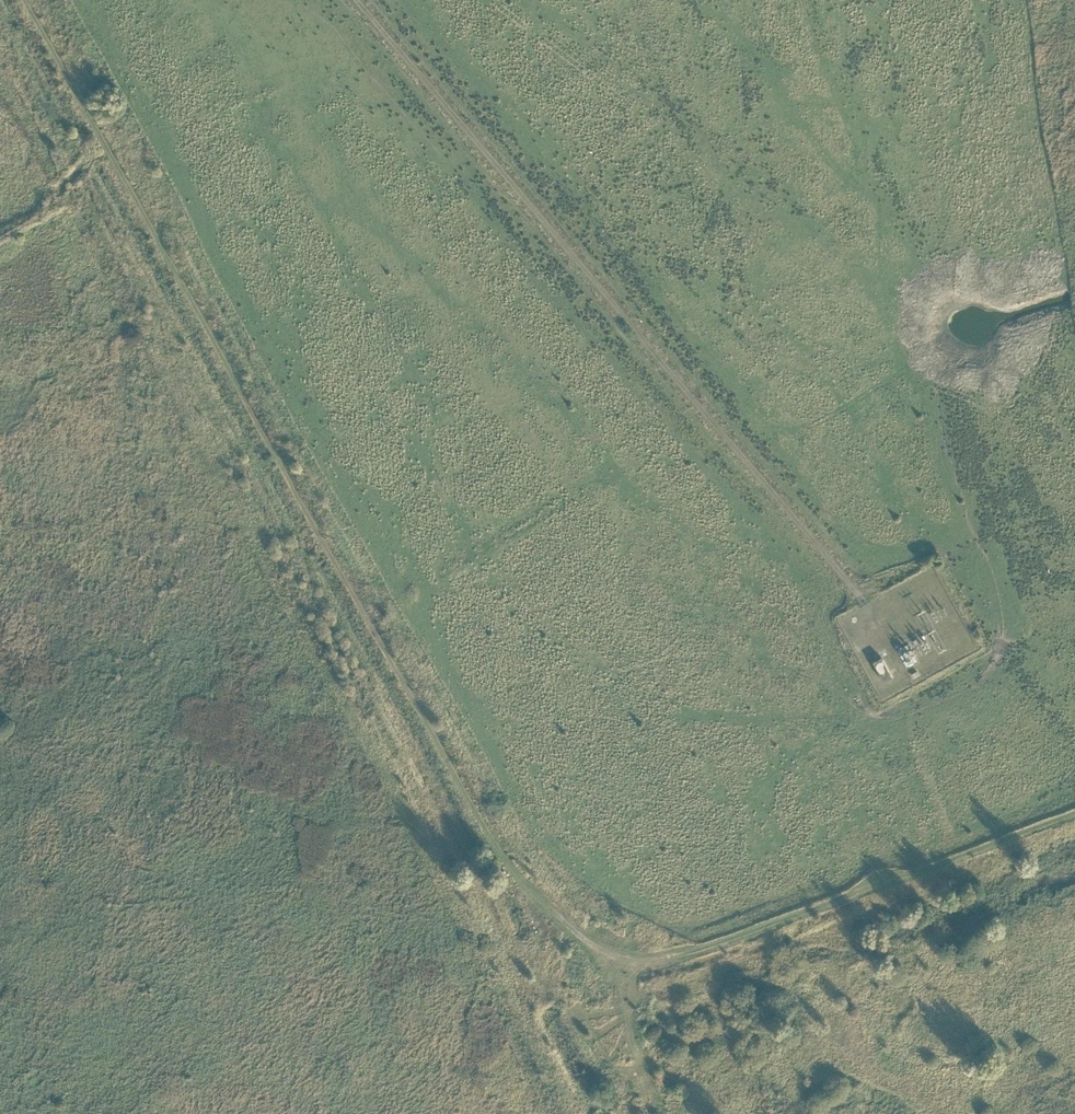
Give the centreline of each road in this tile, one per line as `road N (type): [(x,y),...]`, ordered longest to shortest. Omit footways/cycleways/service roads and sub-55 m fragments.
road 1 (track): [(27,0),(452,774),(512,869),(550,909),(615,951),(661,953),(1074,812)]
road 2 (track): [(908,681),(865,599),(357,0)]

